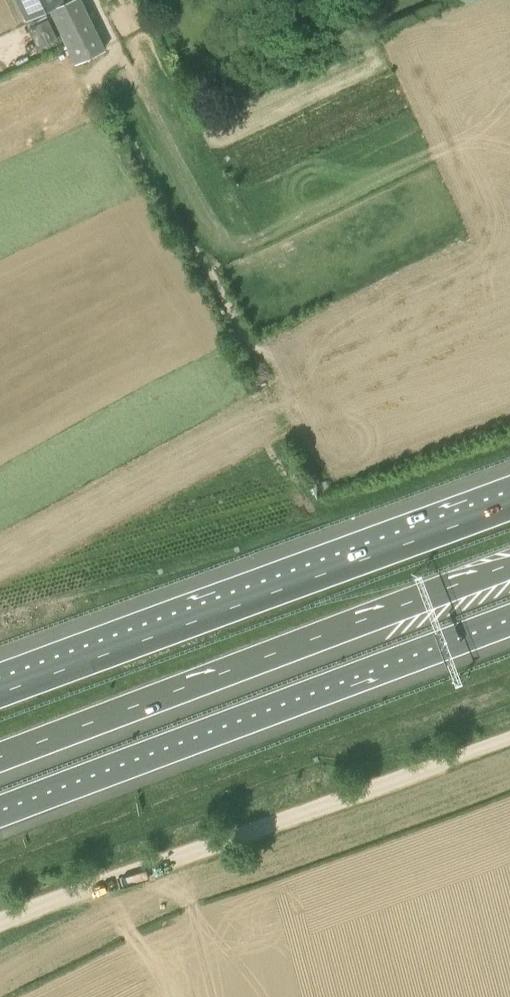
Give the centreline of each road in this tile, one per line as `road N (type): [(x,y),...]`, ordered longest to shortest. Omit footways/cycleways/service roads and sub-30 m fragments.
road 1 (motorway): [(0,805),(509,612)]
road 2 (motorway): [(509,506),(0,693)]
road 3 (track): [(509,736),(0,921)]
road 4 (primary): [(128,710),(509,568)]
road 5 (motorway): [(0,758),(128,710)]

